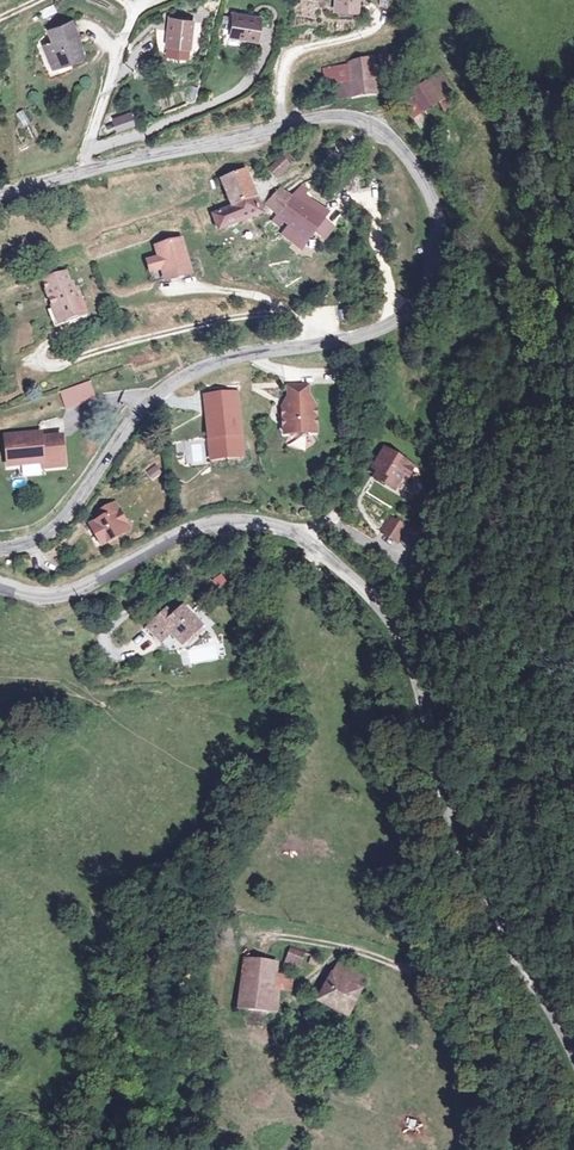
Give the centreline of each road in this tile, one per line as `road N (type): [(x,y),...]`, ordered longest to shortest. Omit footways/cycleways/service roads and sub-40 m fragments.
road 1 (tertiary): [(0,549),(39,539),(61,522),(140,411),(171,384),(213,364),(359,340),(396,325),(433,285),(440,227),(409,159),(384,132),(353,118),(327,117),(0,196)]
road 2 (tertiary): [(573,1059),(464,854),(405,633),(332,564),(291,531),(227,522),(181,534),(69,594),(45,599),(0,585)]
road 3 (track): [(96,317),(42,347),(41,363),(57,367),(236,318),(296,314)]
road 4 (track): [(361,953),(385,1012),(383,1119),(360,1149)]
road 5 (track): [(472,1149),(455,1067),(406,967)]
road 6 (track): [(367,6),(379,12),(378,27),(304,48),(289,60),(282,127)]
road 7 (track): [(164,291),(221,290),(268,300),(296,314),(320,347)]

